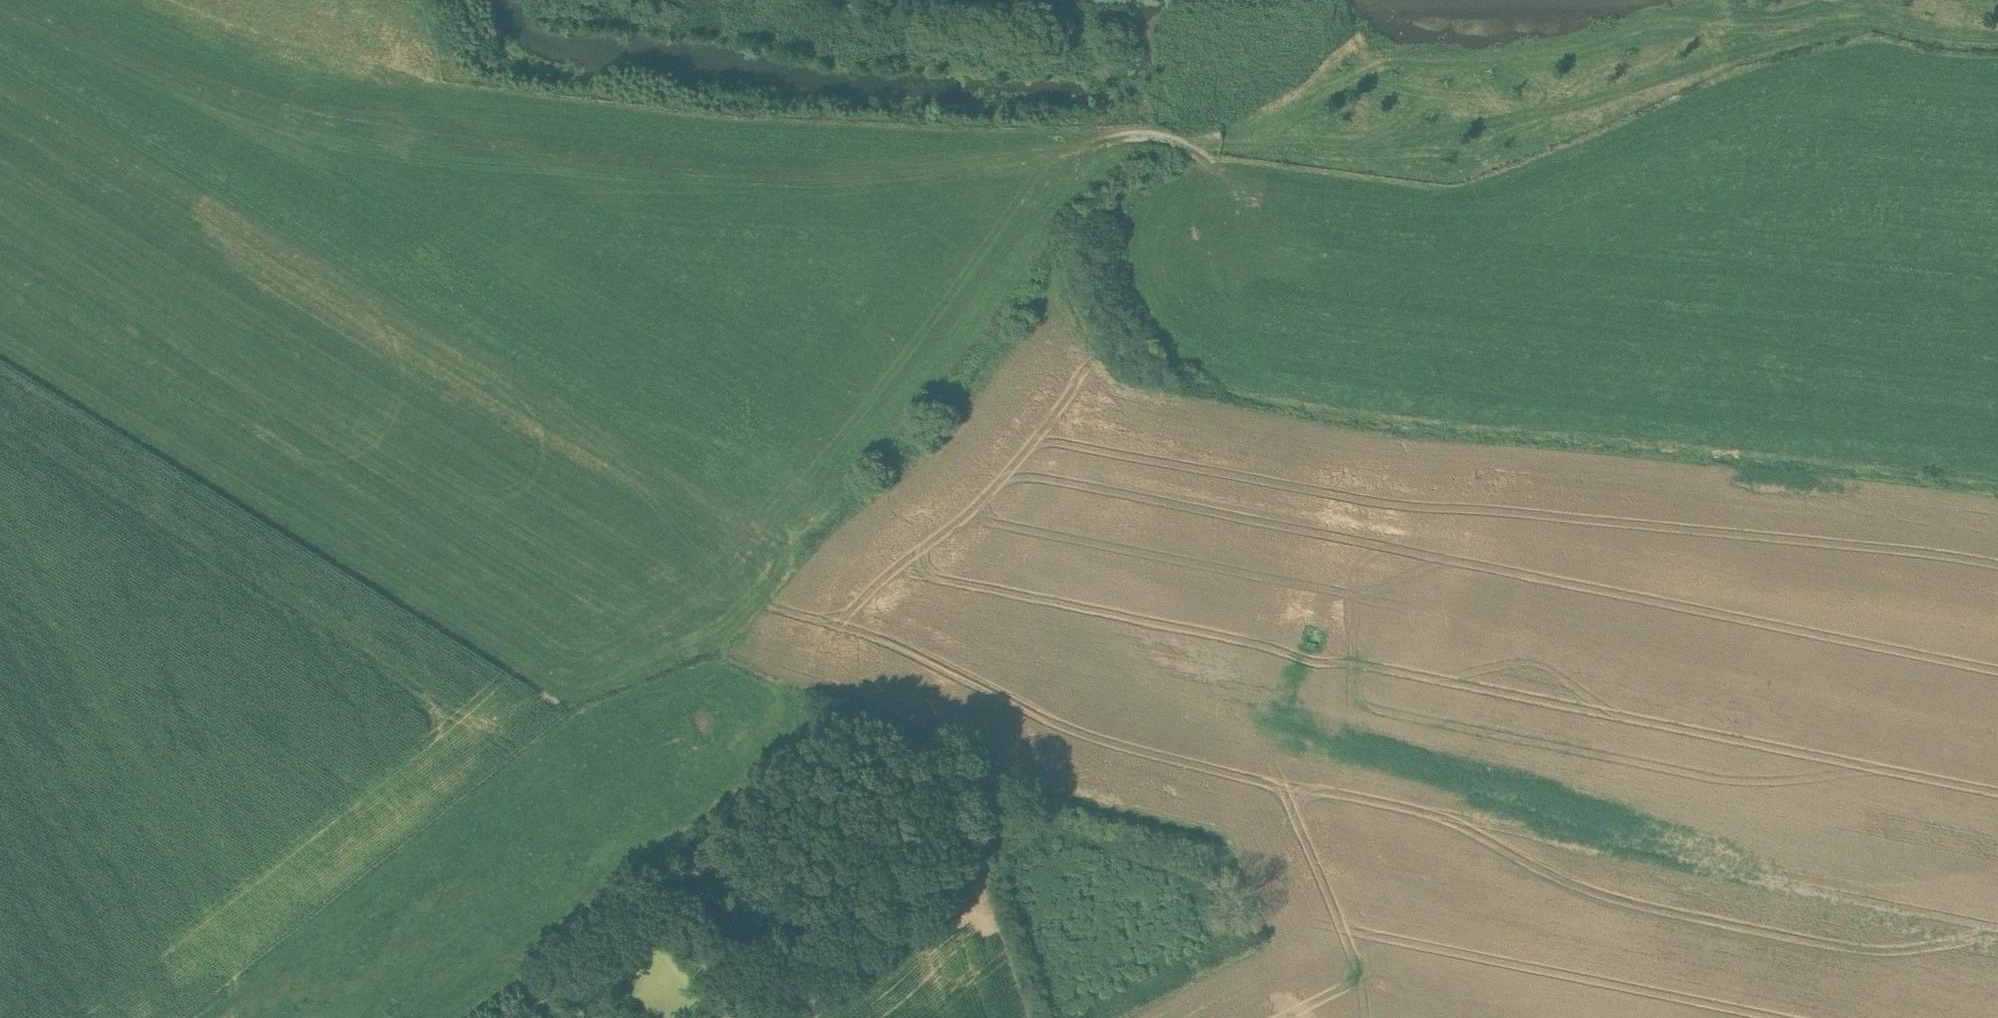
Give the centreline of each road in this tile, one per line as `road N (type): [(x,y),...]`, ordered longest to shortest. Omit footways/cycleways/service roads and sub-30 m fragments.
road 1 (track): [(214,1017),(589,750),(728,666),(861,514)]

